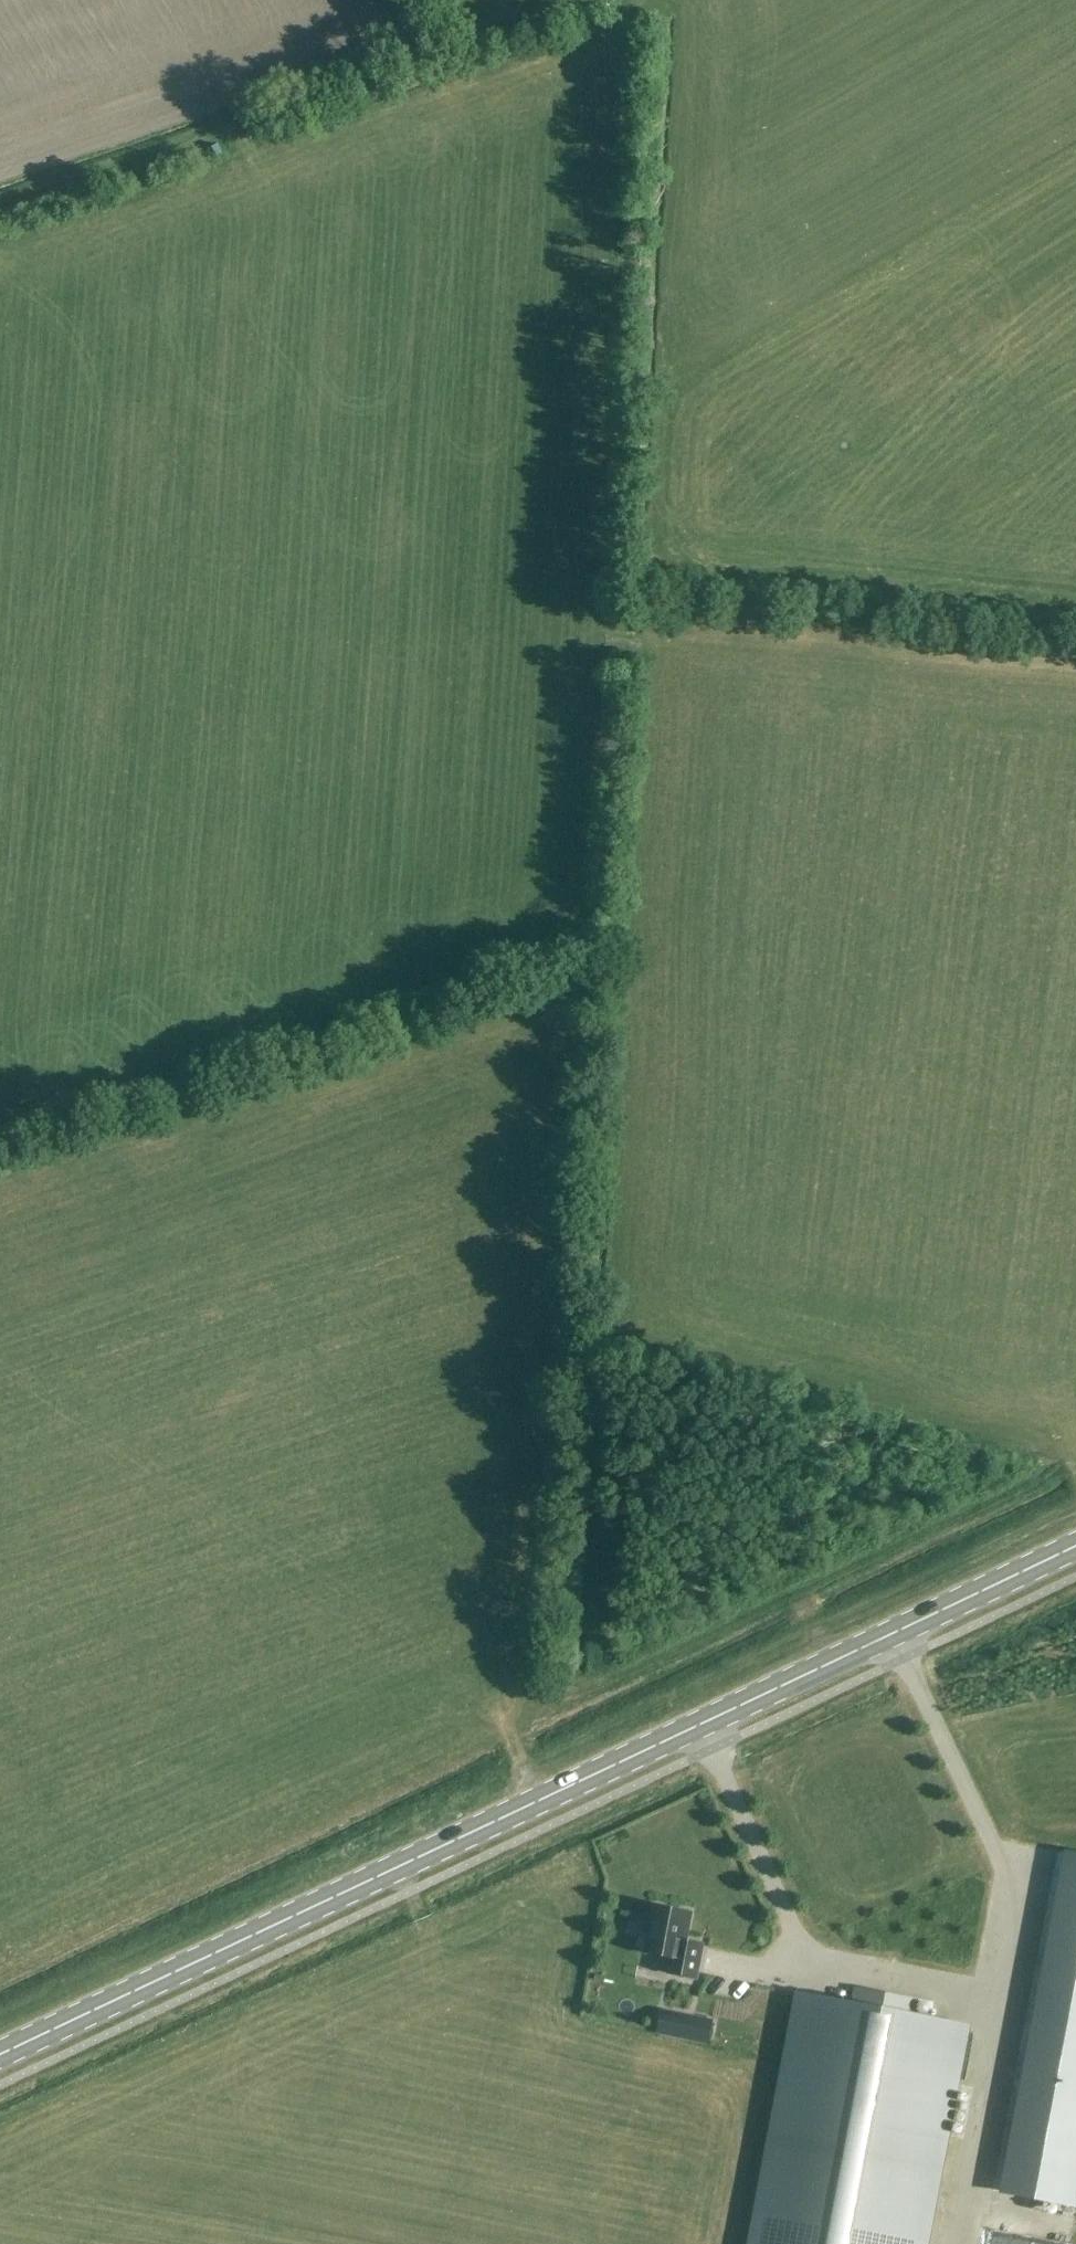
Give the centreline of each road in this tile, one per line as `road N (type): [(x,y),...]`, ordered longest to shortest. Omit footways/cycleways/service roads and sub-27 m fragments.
road 1 (secondary): [(0,2055),(1075,1544)]
road 2 (track): [(0,206),(227,129)]

